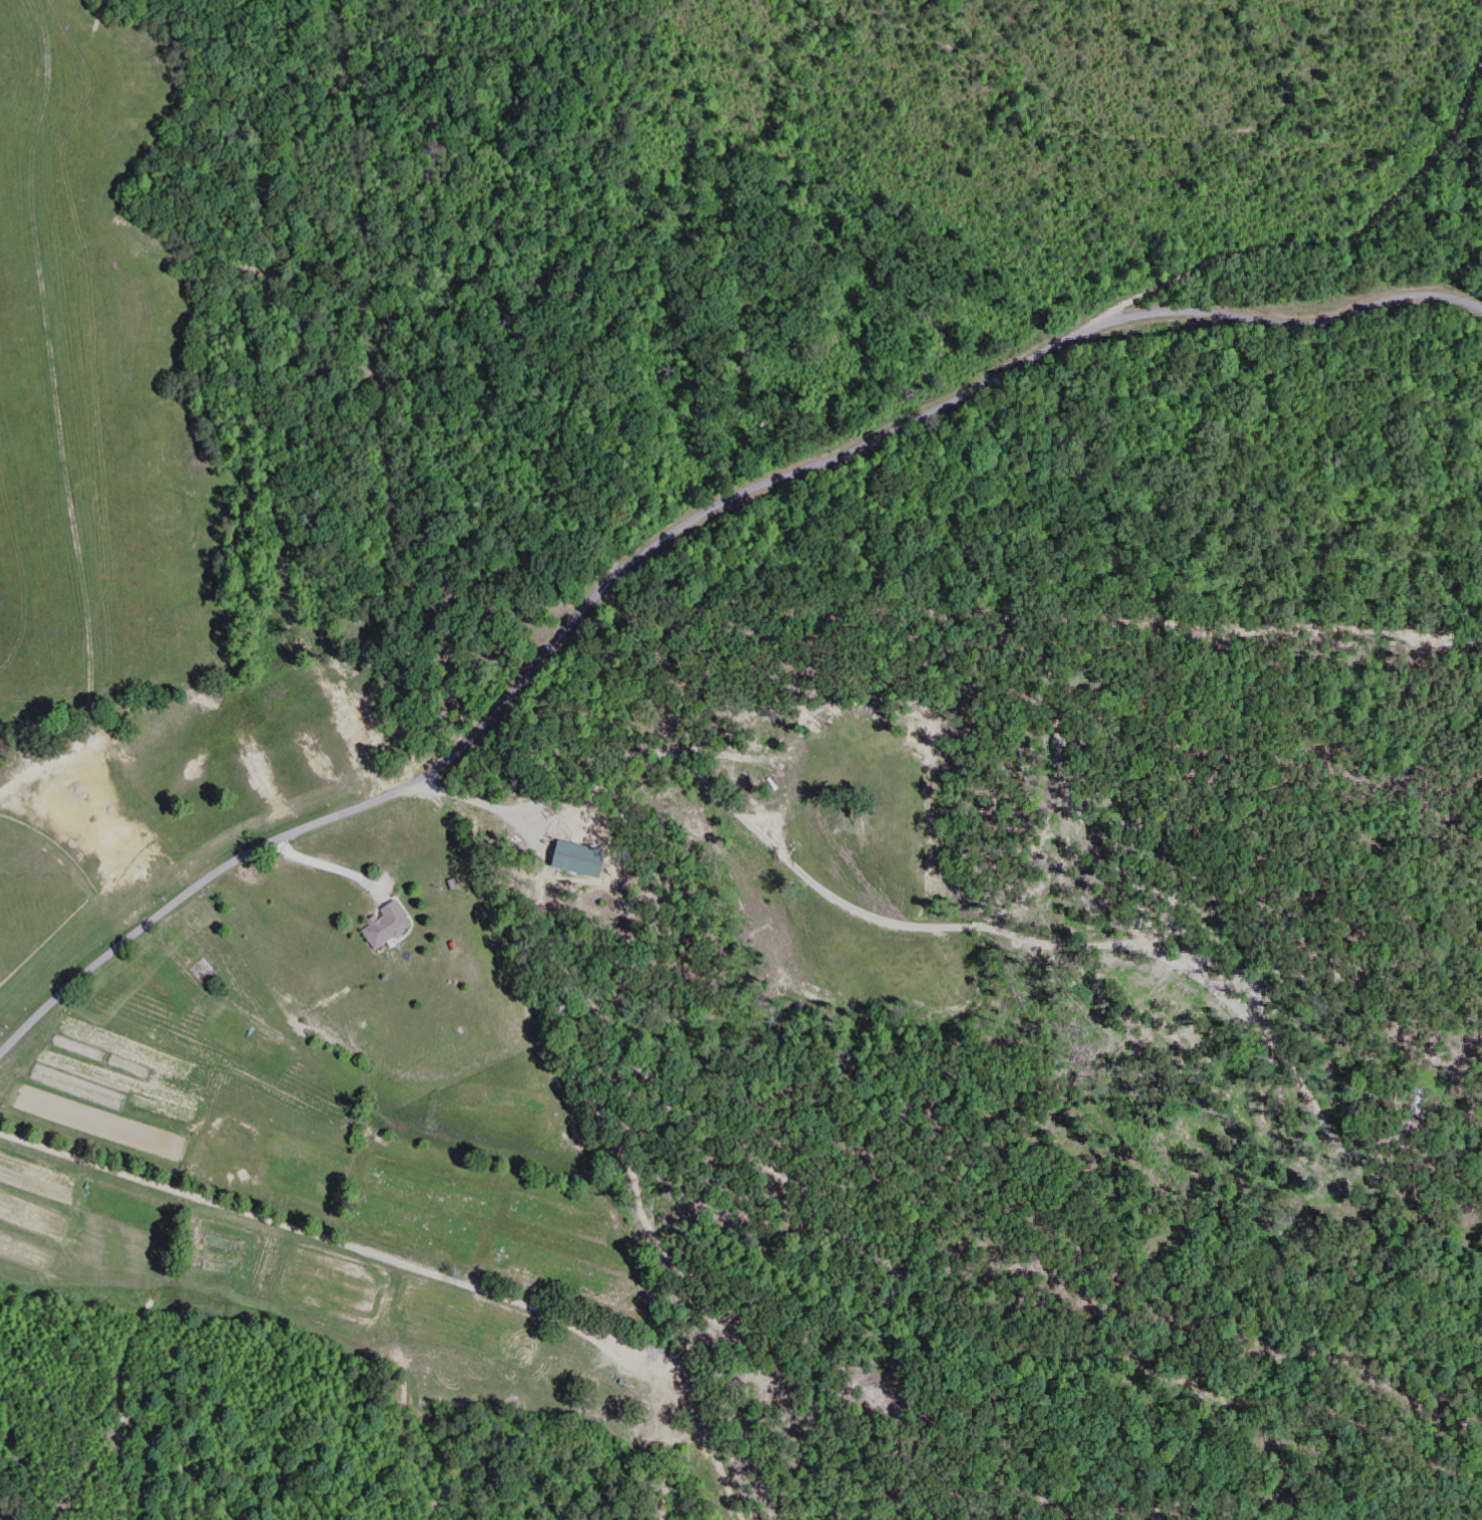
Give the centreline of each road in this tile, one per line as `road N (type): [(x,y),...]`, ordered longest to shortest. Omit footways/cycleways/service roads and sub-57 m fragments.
road 1 (residential): [(0,1053),(91,968),(205,882),(444,765),(602,591),(652,547),(742,493),(876,444),(1132,319),(1196,315),(1318,326),(1423,299),(1481,312)]
road 2 (residential): [(0,1127),(656,1348)]
road 3 (residential): [(1077,341),(1121,303),(1360,223),(1481,71)]

